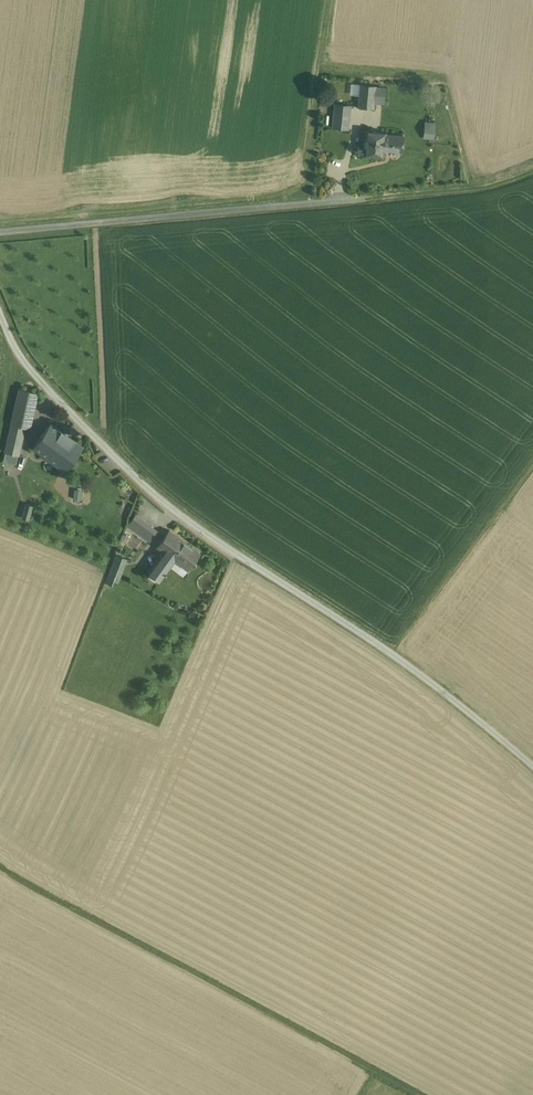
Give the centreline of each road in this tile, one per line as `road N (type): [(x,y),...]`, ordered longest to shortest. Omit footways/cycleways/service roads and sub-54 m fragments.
road 1 (unclassified): [(532,766),(392,654),(170,507),(40,380),(0,314)]
road 2 (unclassified): [(0,234),(362,200)]
road 3 (track): [(392,654),(532,466)]
road 4 (track): [(303,205),(330,0)]
road 5 (track): [(362,200),(475,191),(532,171)]

